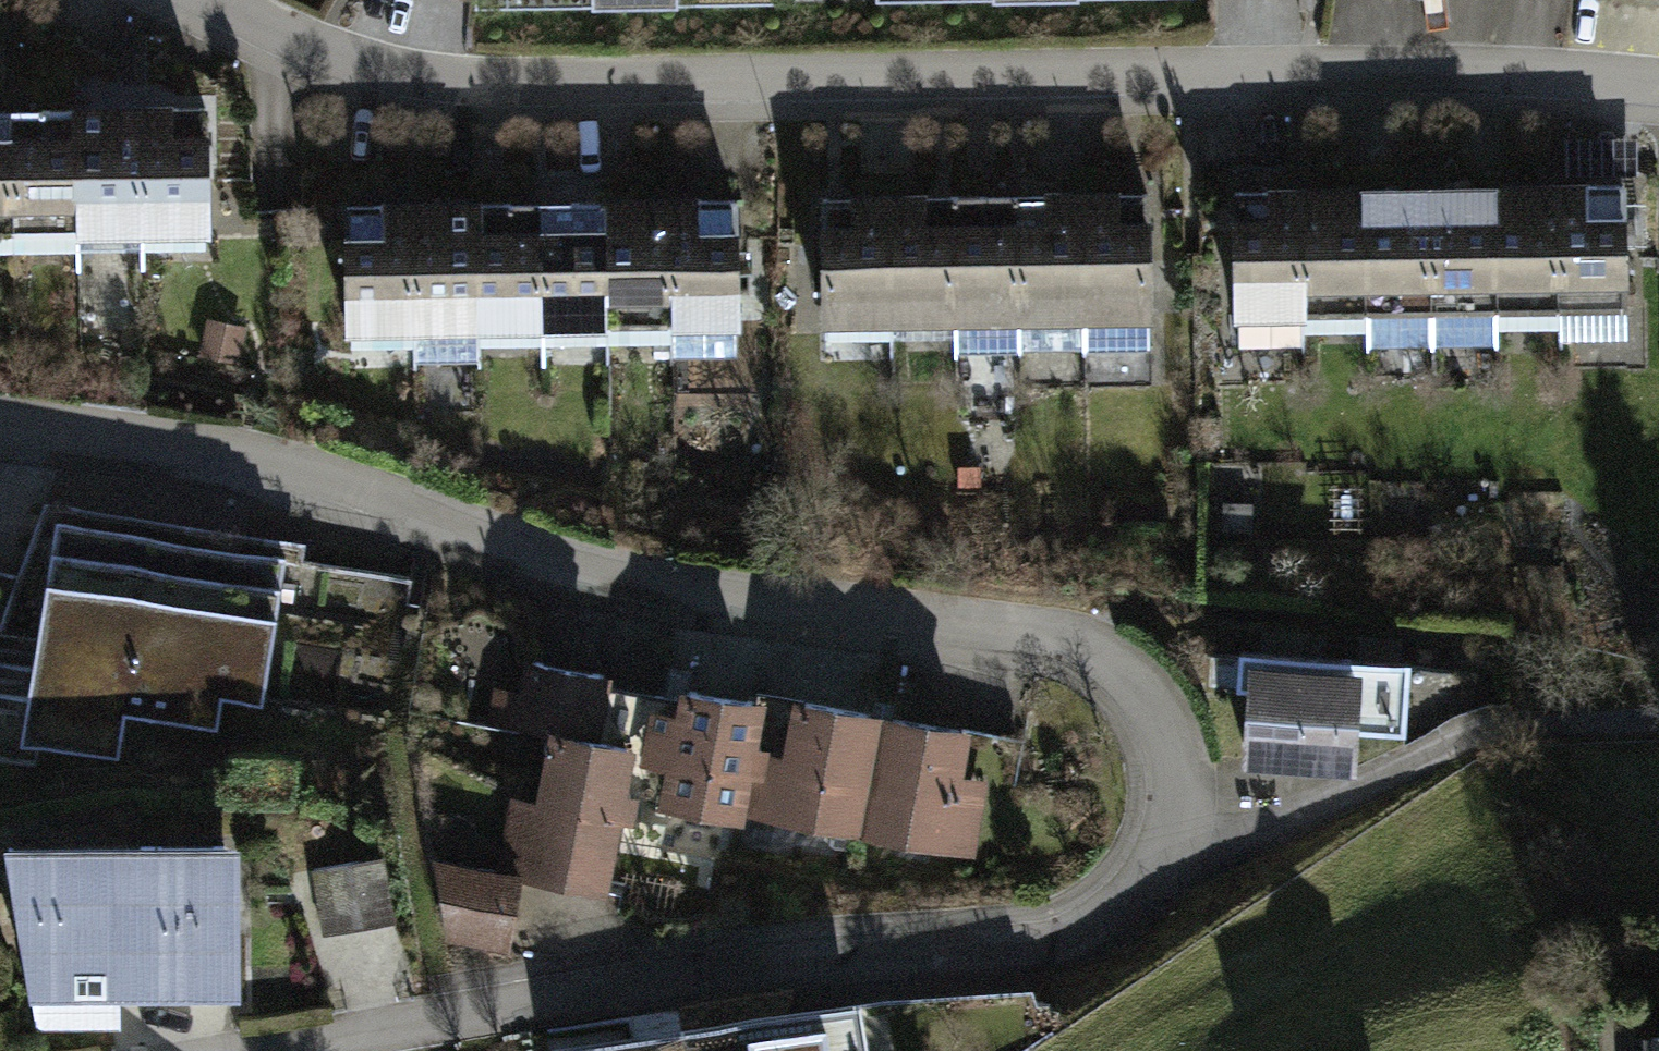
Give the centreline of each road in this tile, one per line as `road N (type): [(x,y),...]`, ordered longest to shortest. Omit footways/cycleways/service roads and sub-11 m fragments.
road 1 (residential): [(0,431),(283,473),(741,593),(1087,629),(1199,745),(1186,870),(1069,930),(695,970),(242,1050)]
road 2 (residential): [(1658,78),(445,75),(282,35),(218,0)]
road 3 (residential): [(1475,739),(1658,729)]

